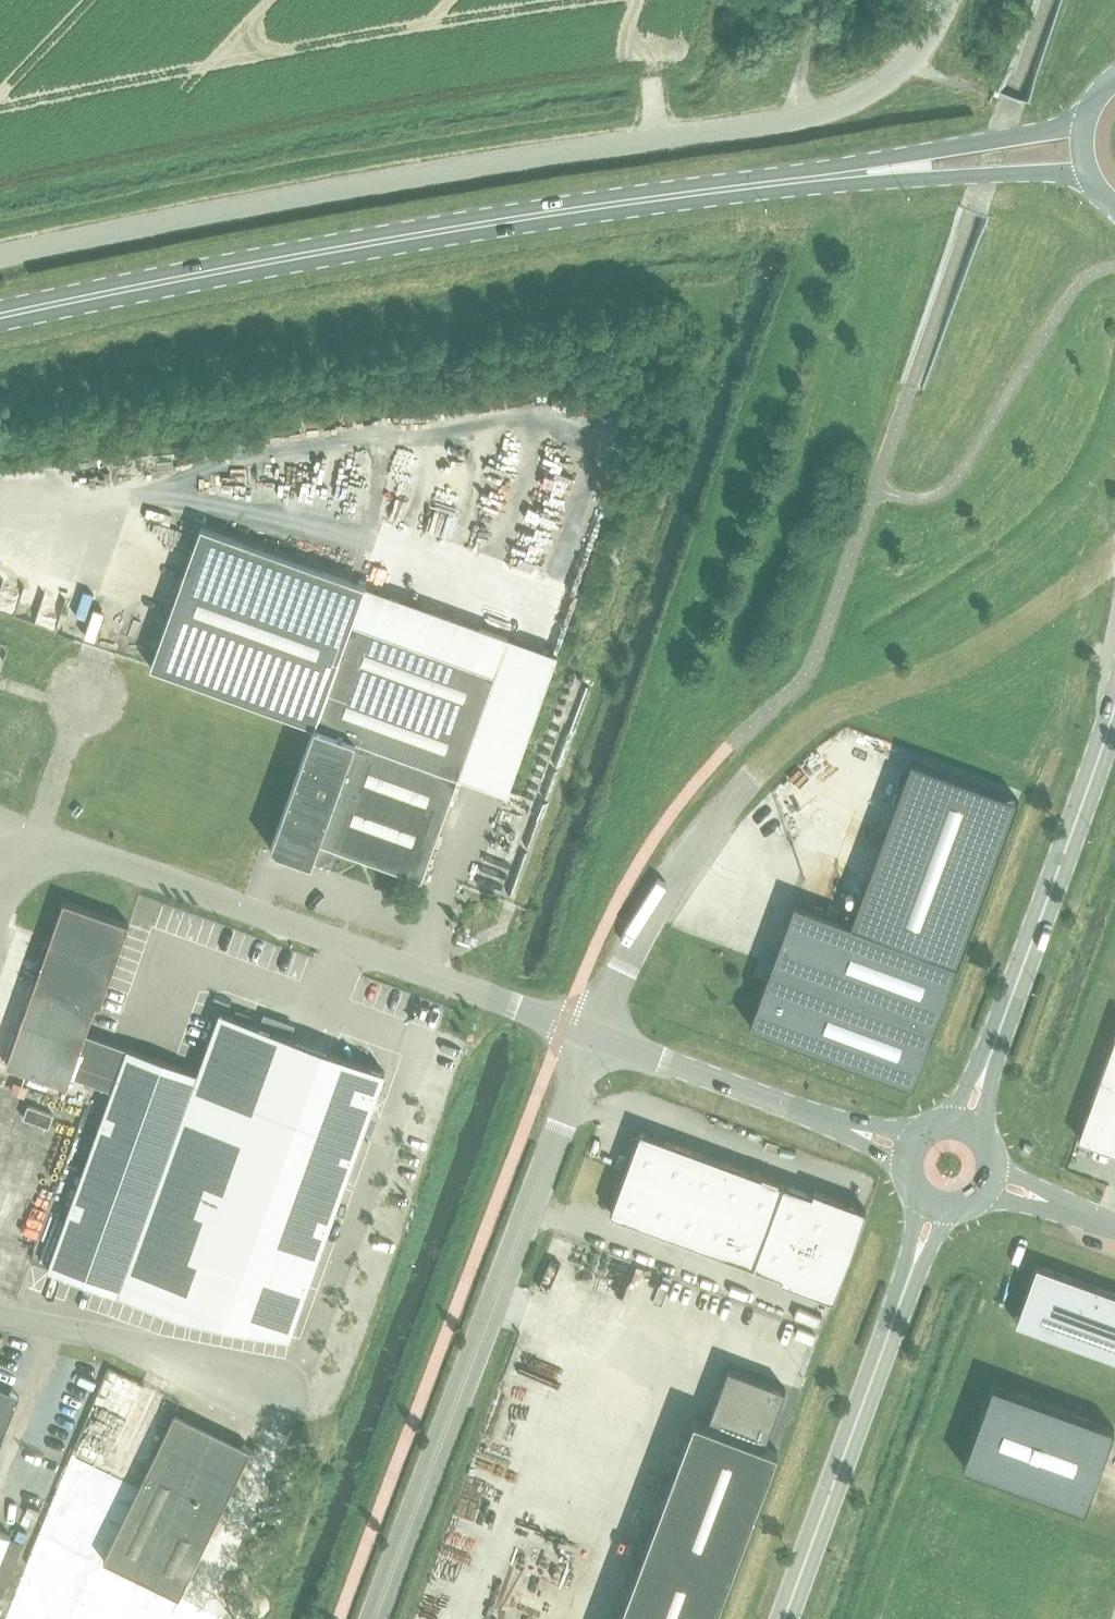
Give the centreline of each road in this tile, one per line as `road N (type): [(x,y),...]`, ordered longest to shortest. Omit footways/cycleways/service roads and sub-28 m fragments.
road 1 (residential): [(0,257),(415,175),(798,117),(882,85),(949,0)]
road 2 (primary): [(0,316),(446,230),(771,184)]
road 3 (residential): [(372,1618),(592,1035)]
road 4 (residential): [(592,1035),(87,856),(0,863)]
road 5 (secondary): [(964,1126),(1114,708)]
road 6 (secondary): [(783,1618),(933,1206)]
road 7 (residential): [(592,1035),(910,1150)]
road 8 (primary): [(771,184),(1091,178)]
road 9 (primary): [(1084,128),(771,184)]
road 10 (unclassified): [(304,1385),(0,1318)]
road 11 (residential): [(592,1035),(651,915),(751,776)]
road 12 (unclassified): [(990,1180),(1114,1227)]

